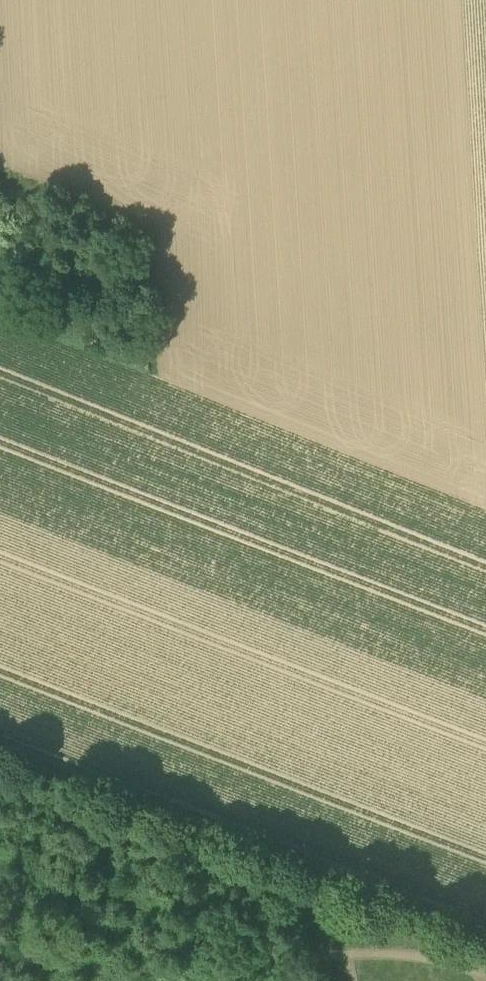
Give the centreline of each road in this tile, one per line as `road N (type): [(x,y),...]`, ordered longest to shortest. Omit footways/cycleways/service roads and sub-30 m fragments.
road 1 (track): [(485,925),(0,739)]

